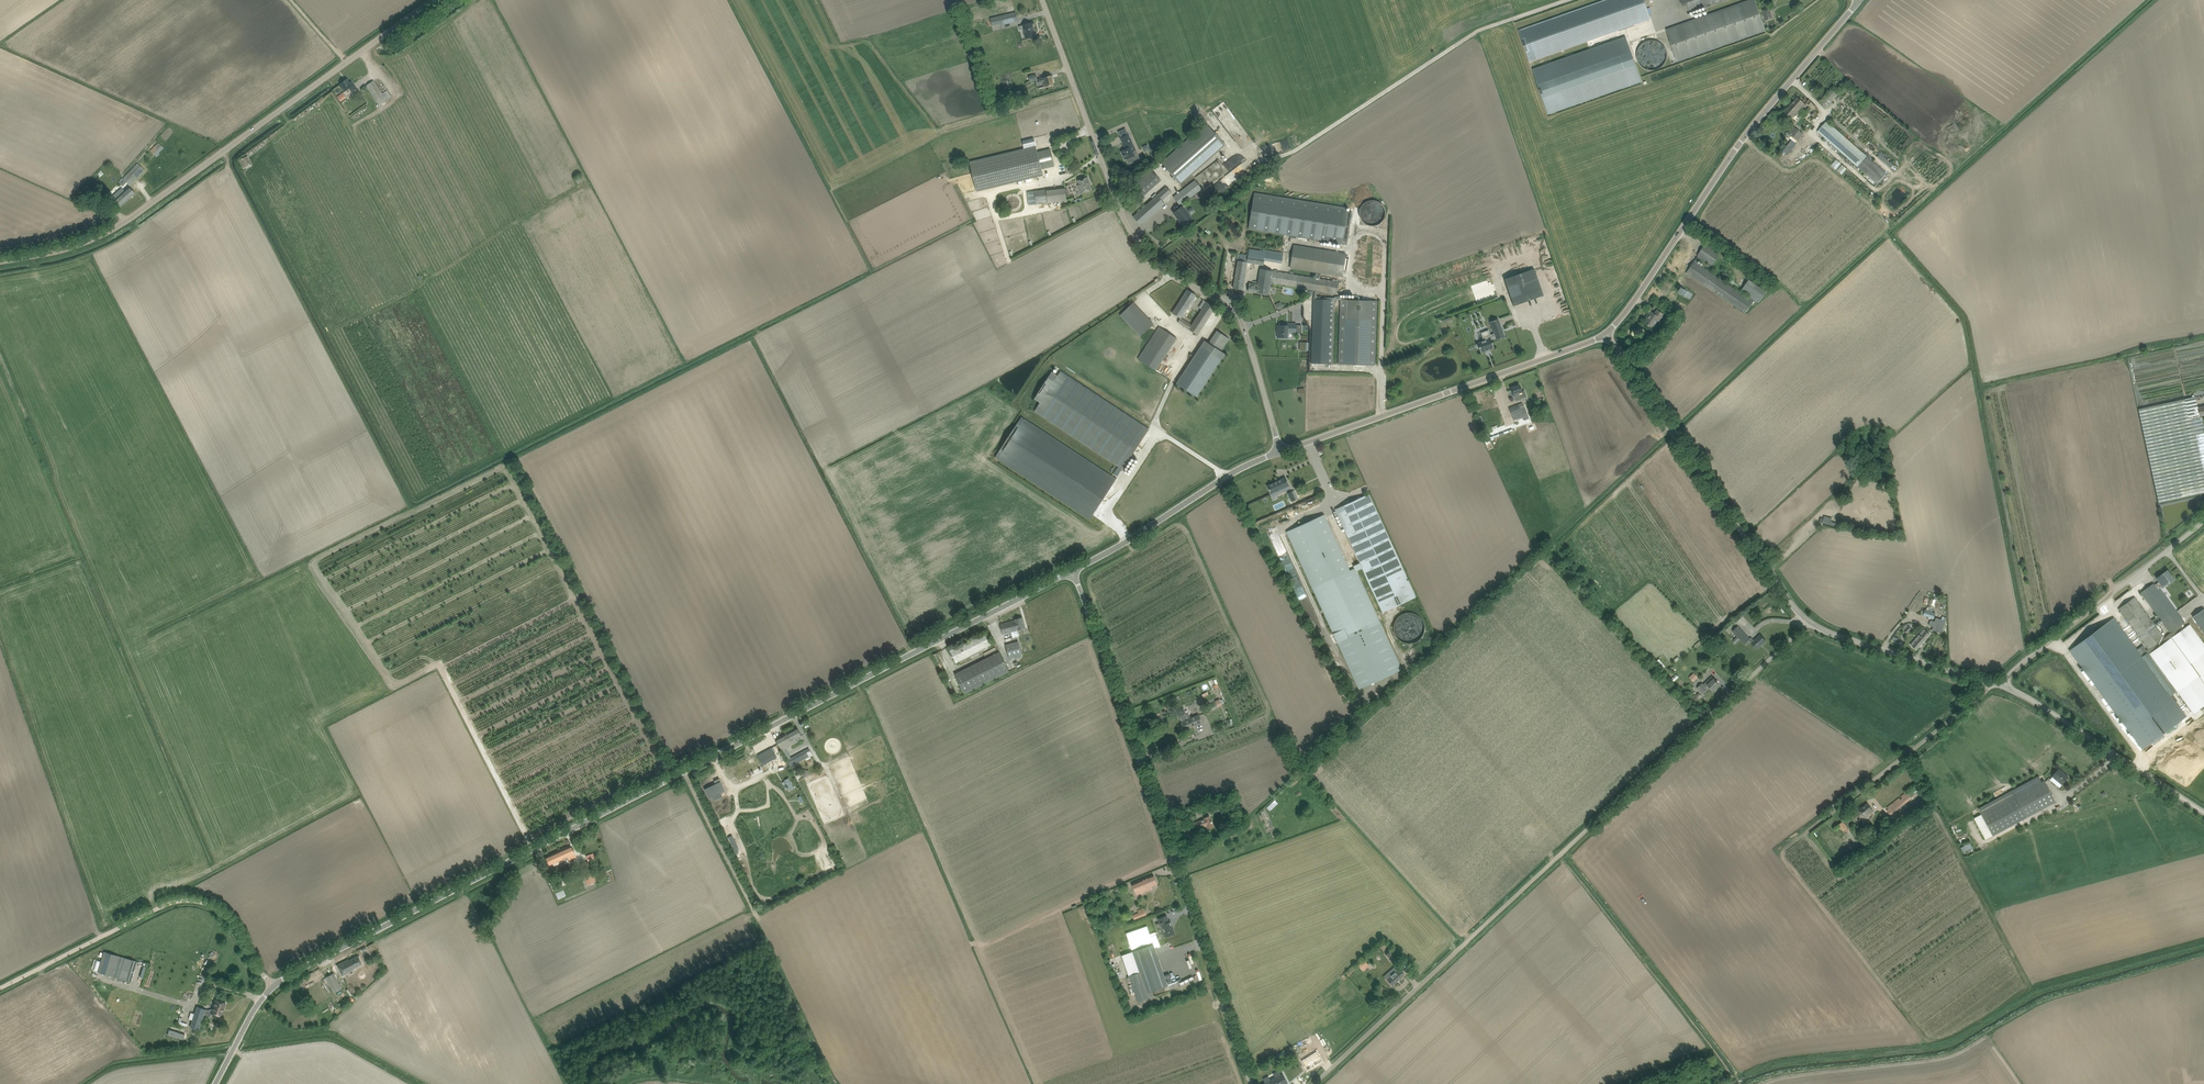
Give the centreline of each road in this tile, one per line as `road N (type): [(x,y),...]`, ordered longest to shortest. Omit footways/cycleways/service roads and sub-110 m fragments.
road 1 (unclassified): [(216,1083),(273,985),(1074,571)]
road 2 (unclassified): [(1314,1083),(1810,621)]
road 3 (tertiary): [(1251,1083),(1074,571)]
road 4 (unclassified): [(1280,451),(1239,318),(1170,273),(1124,219),(1043,0)]
road 5 (tertiary): [(0,260),(68,249),(127,221),(432,0)]
road 6 (track): [(1751,1083),(1945,1055),(2059,995),(2203,956)]
road 7 (unclassified): [(1606,336),(1742,140),(1860,0)]
road 8 (unclassified): [(1810,621),(1606,336)]
road 9 (unclassified): [(1280,451),(1606,336)]
road 10 (track): [(273,985),(223,914),(188,902),(0,991)]
road 11 (track): [(1277,157),(1472,33),(1566,0)]
road 12 (unclassified): [(1779,850),(2002,686)]
road 13 (track): [(583,1083),(598,1052),(669,1026),(693,1005),(719,1002),(733,1016),(731,1055),(755,1083)]
road 14 (unclassified): [(2002,686),(2203,521)]
road 15 (unclassified): [(1074,571),(1280,451)]
road 16 (unclassified): [(2203,813),(2002,686)]
road 17 (unclassified): [(2002,686),(1810,621)]
road 18 (track): [(683,771),(759,919)]

